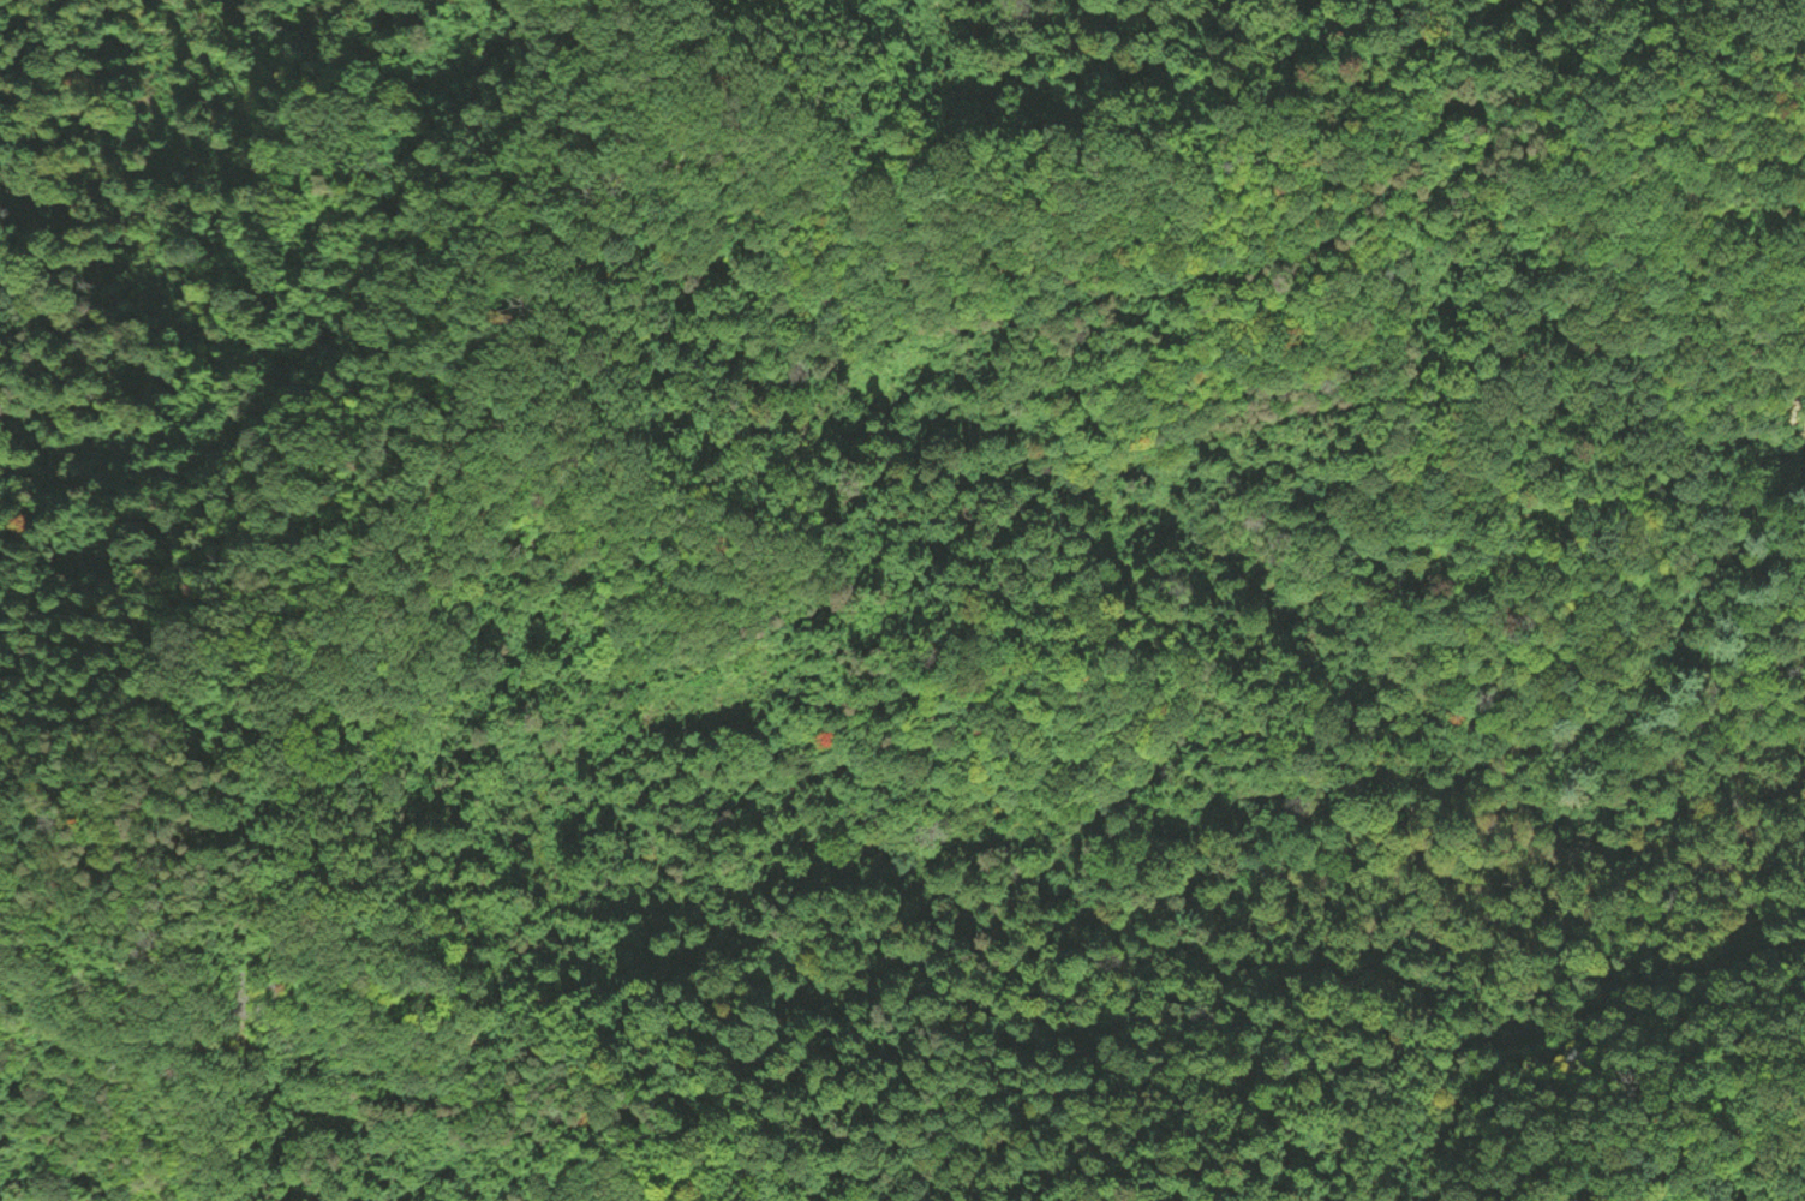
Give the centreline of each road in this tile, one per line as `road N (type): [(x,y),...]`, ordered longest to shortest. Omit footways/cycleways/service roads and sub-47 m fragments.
road 1 (residential): [(1804,948),(1767,954),(1585,1058),(1508,1051),(1424,980),(1331,960)]

